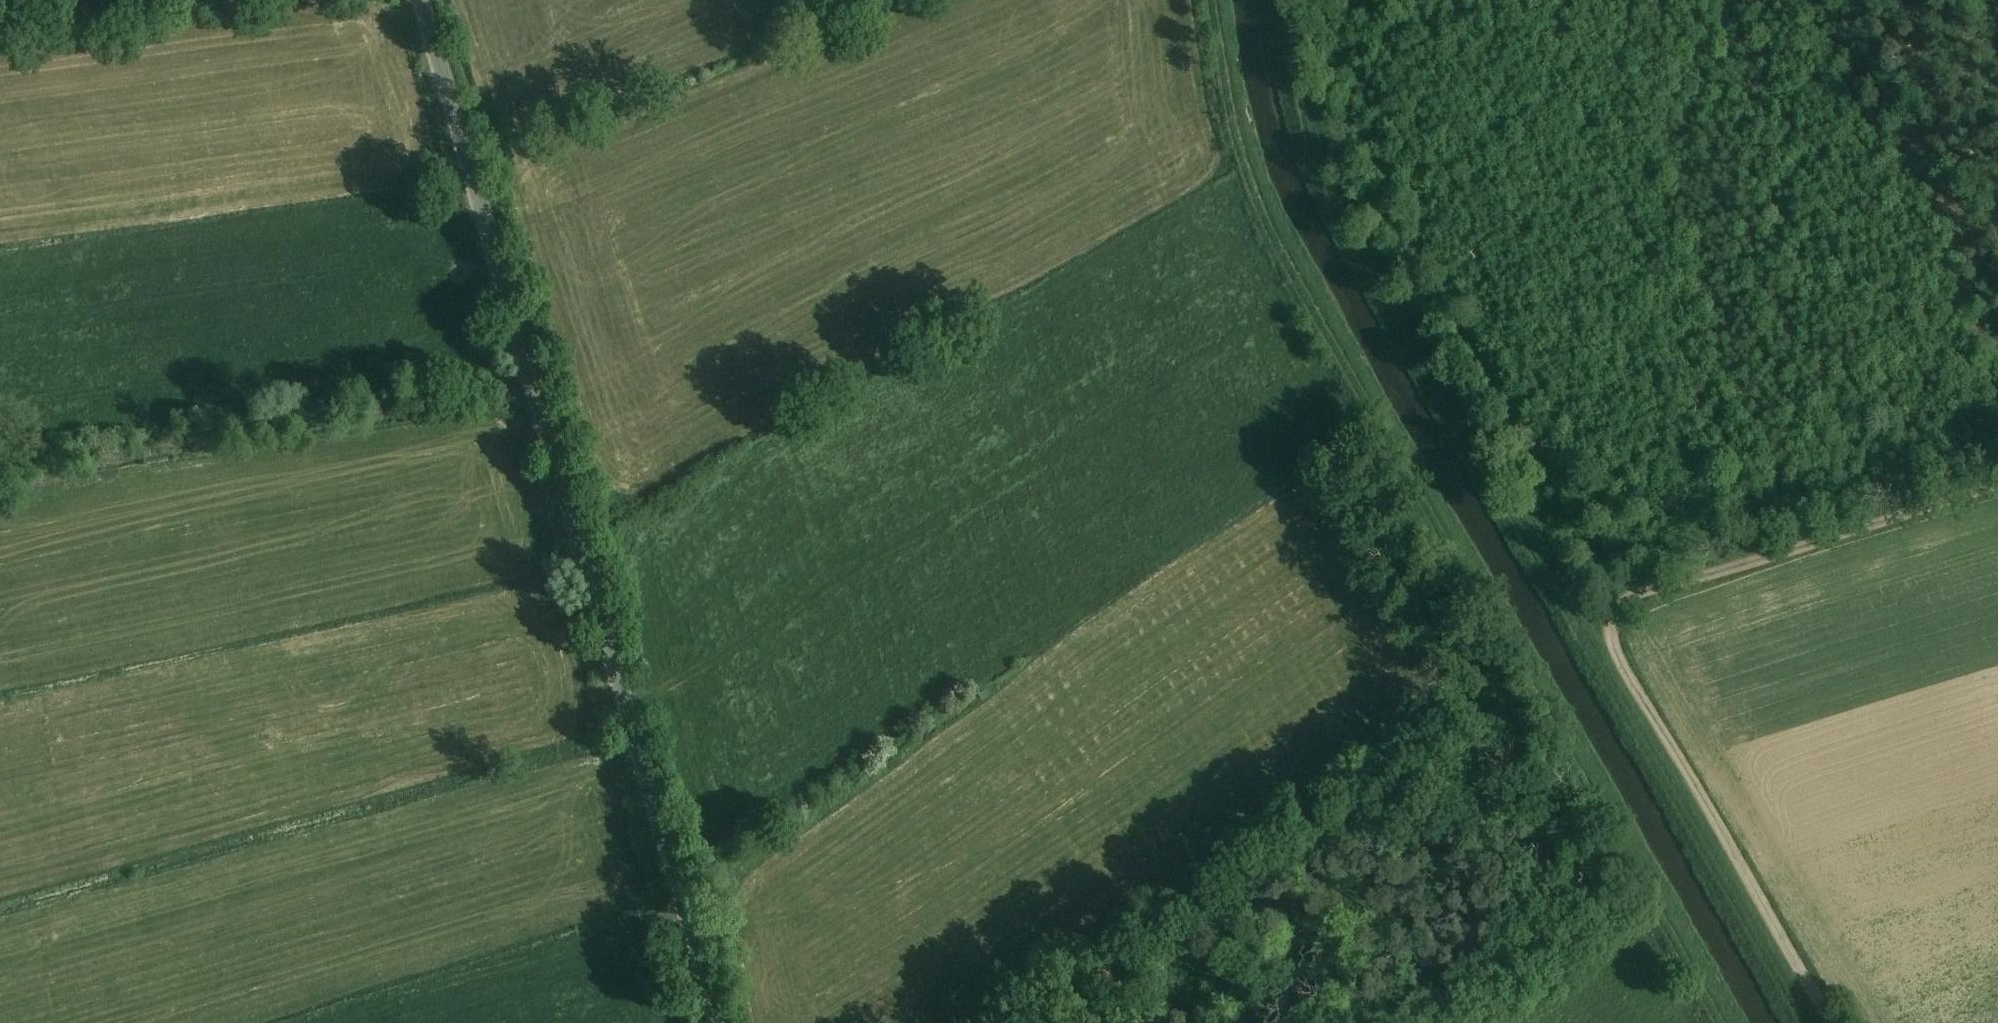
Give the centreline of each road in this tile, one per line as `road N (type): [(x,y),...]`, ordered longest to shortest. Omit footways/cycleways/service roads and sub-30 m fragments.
road 1 (unclassified): [(720,1022),(422,0)]
road 2 (track): [(1831,1022),(1617,647),(1609,611)]
road 3 (track): [(1997,487),(1609,611)]

